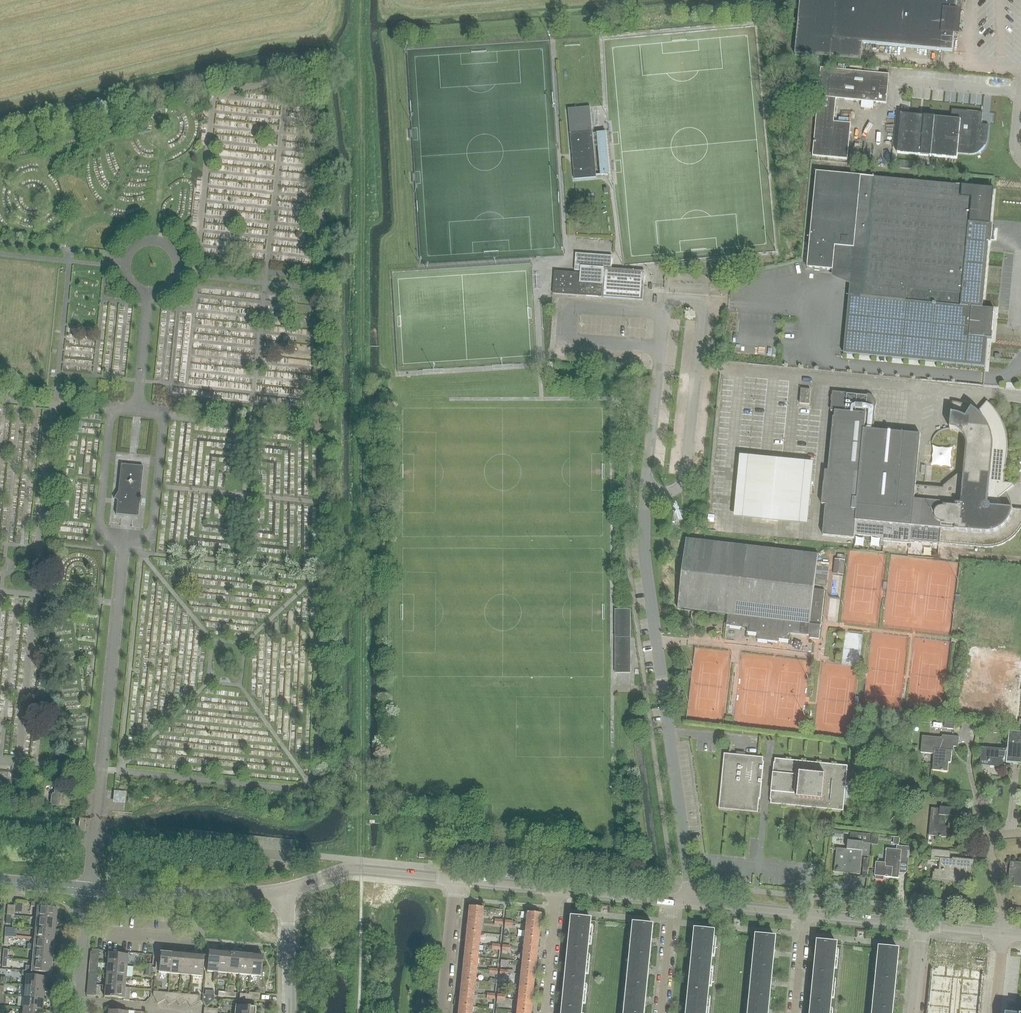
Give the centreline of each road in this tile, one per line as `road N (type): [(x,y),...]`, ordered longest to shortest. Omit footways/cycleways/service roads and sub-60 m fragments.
road 1 (unclassified): [(688,902),(645,514)]
road 2 (unclassified): [(289,856),(94,837)]
road 3 (tertiary): [(282,892),(87,889)]
road 4 (residential): [(456,879),(346,869),(282,892)]
road 5 (residential): [(443,1012),(456,879)]
road 6 (residential): [(543,1012),(556,889)]
road 7 (tertiary): [(289,1012),(282,892)]

